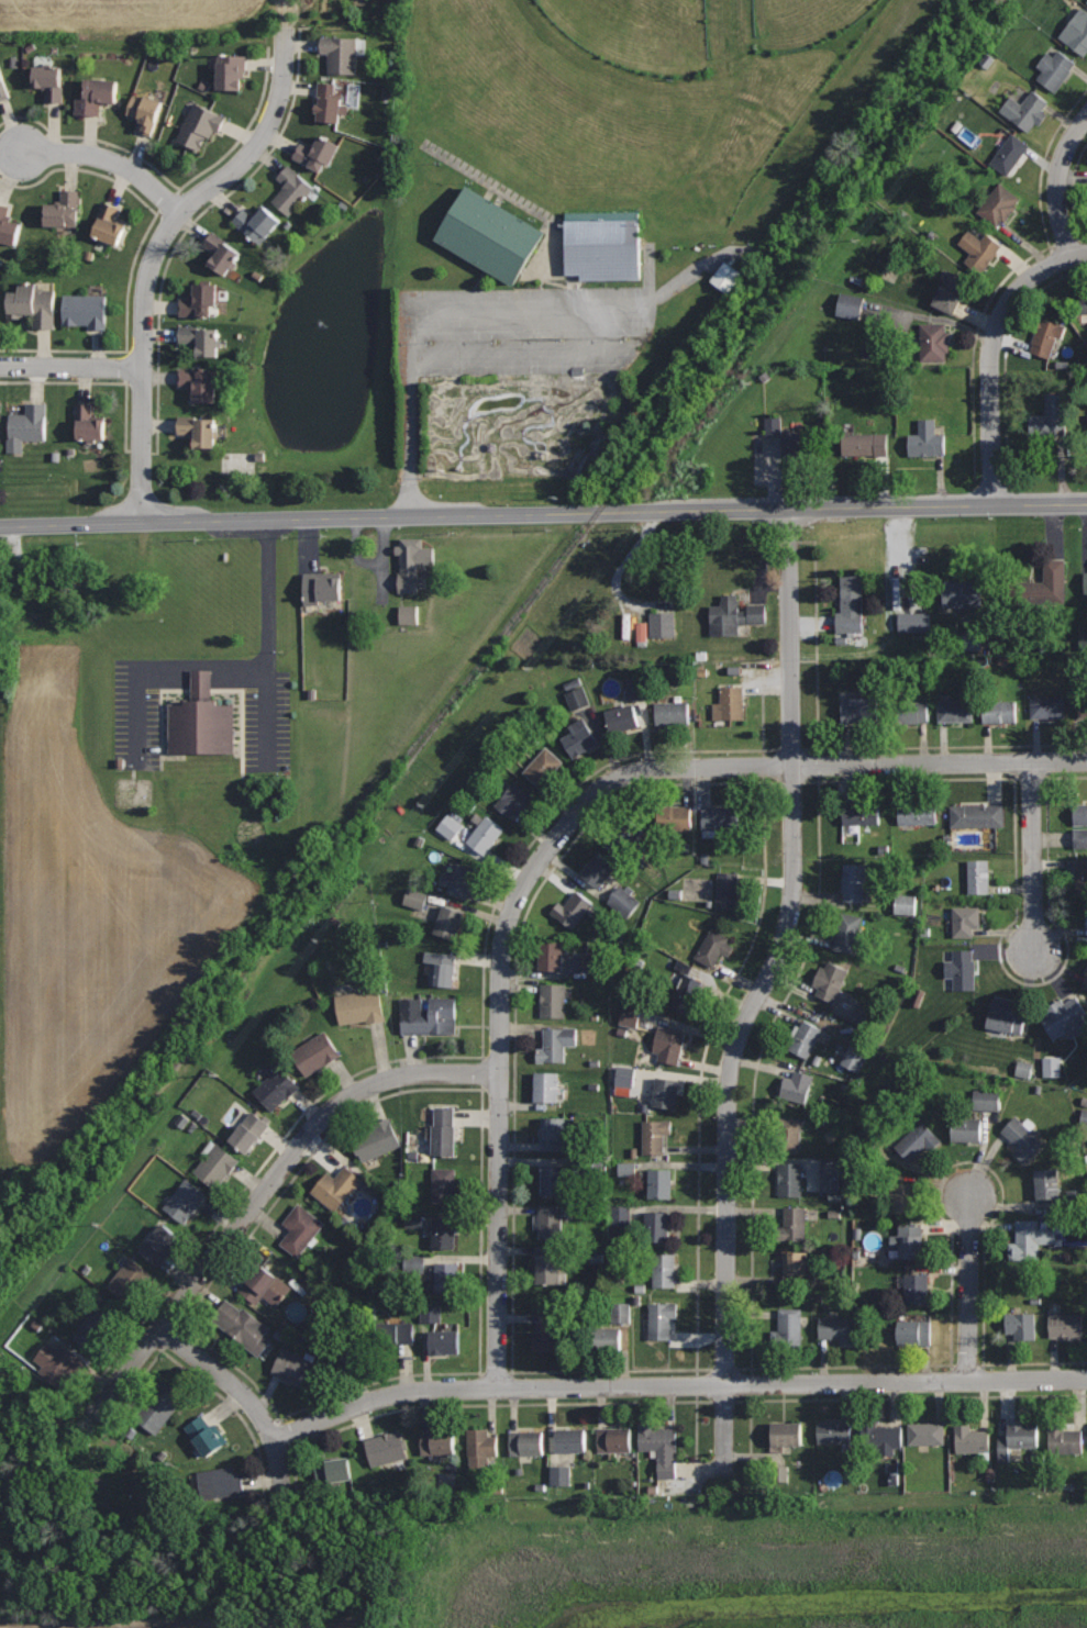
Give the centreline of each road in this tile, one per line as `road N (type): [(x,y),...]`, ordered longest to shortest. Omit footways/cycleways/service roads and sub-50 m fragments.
road 1 (residential): [(497,1387),(503,939),(523,887),(596,793),(648,769),(1086,762)]
road 2 (residential): [(1086,505),(0,527)]
road 3 (residential): [(724,1476),(730,1072),(786,932),(794,884),(789,510)]
road 4 (residential): [(1086,1380),(429,1391),(389,1395),(274,1438)]
road 5 (residential): [(499,1074),(408,1074),(369,1085),(330,1111),(91,1418)]
road 6 (residential): [(142,524),(147,276),(180,213),(232,171),(269,124),(286,32)]
road 7 (residential): [(1086,254),(1029,279),(991,336),(995,506)]
road 8 (residential): [(1032,762),(1035,954)]
road 9 (residential): [(970,1194),(968,1382)]
road 10 (residential): [(180,213),(133,171),(89,155),(23,153)]
road 11 (residential): [(1073,256),(1056,196),(1086,119)]
road 12 (residential): [(0,365),(143,367)]

